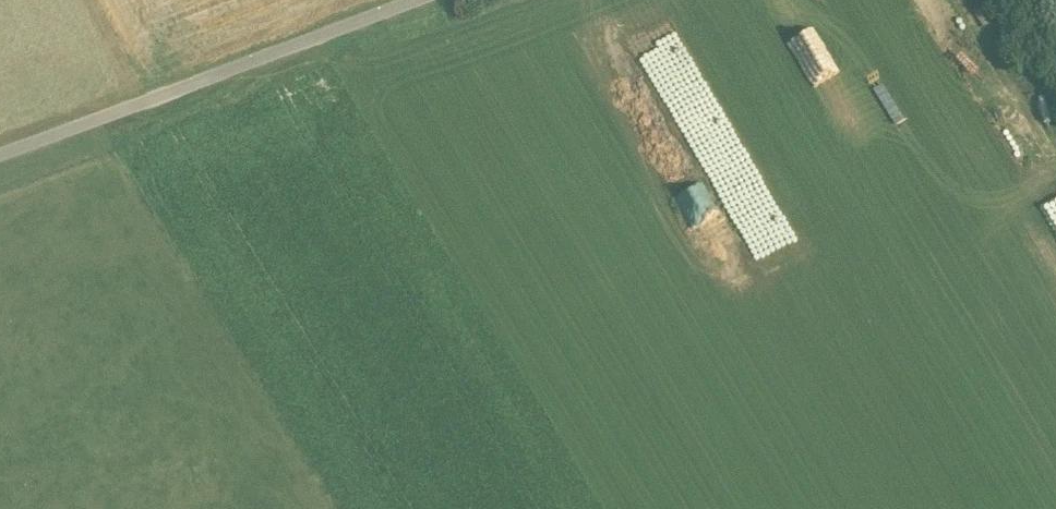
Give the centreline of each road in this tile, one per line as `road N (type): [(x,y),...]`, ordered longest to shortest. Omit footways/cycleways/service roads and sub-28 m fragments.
road 1 (track): [(419,0),(0,156)]

